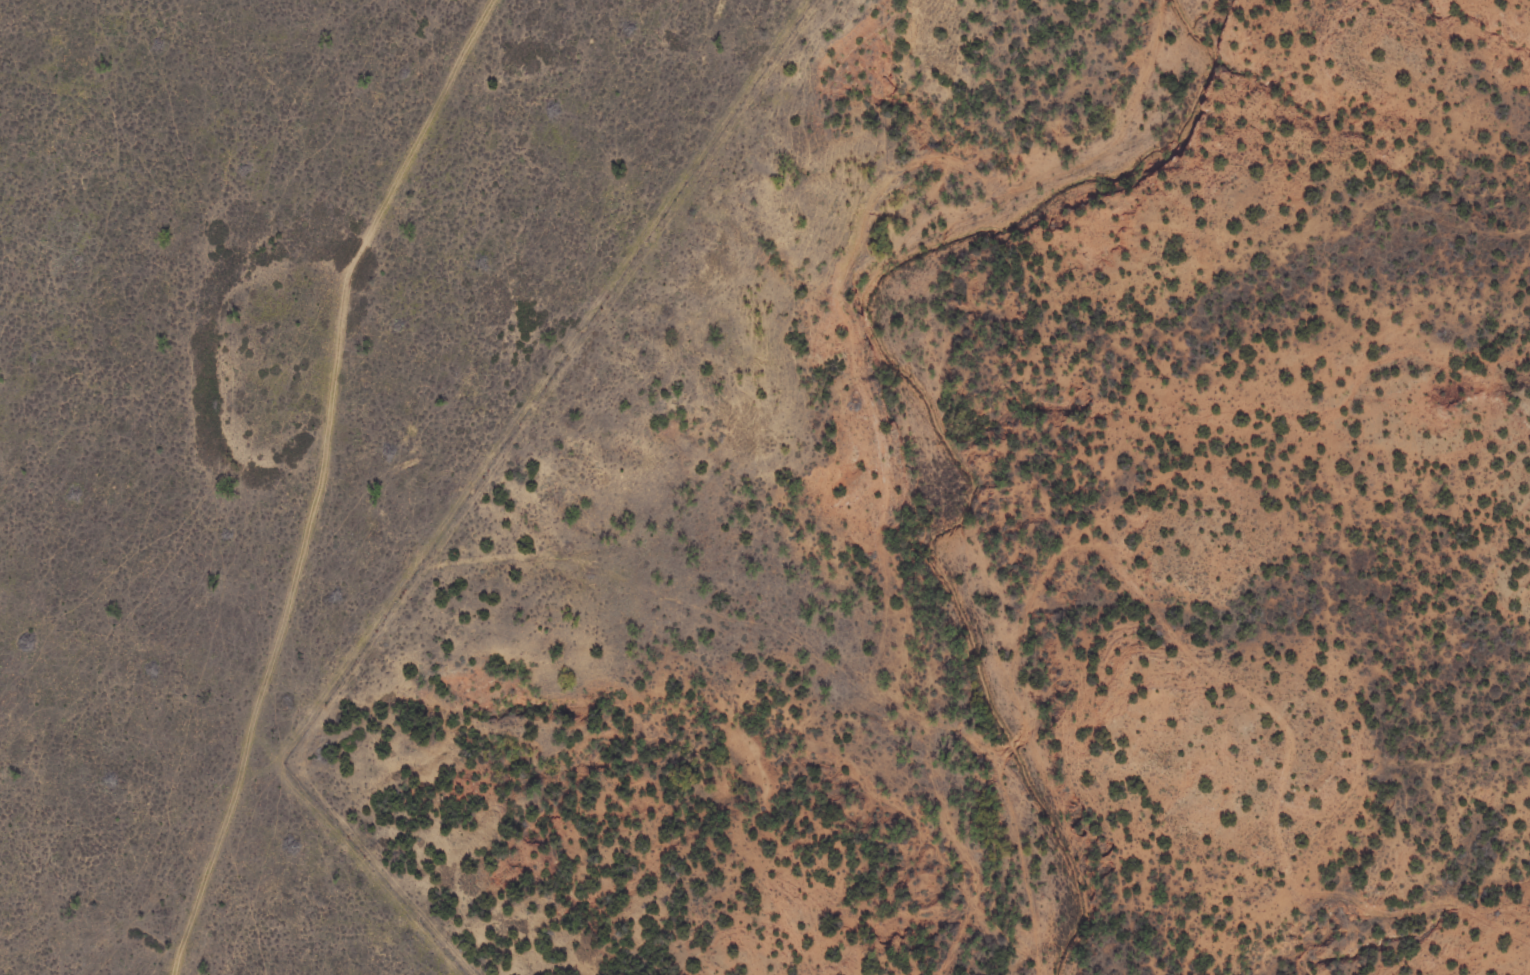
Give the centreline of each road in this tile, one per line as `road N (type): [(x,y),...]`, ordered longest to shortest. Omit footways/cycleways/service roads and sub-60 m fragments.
road 1 (residential): [(191,974),(257,704),(303,339),(435,0)]

